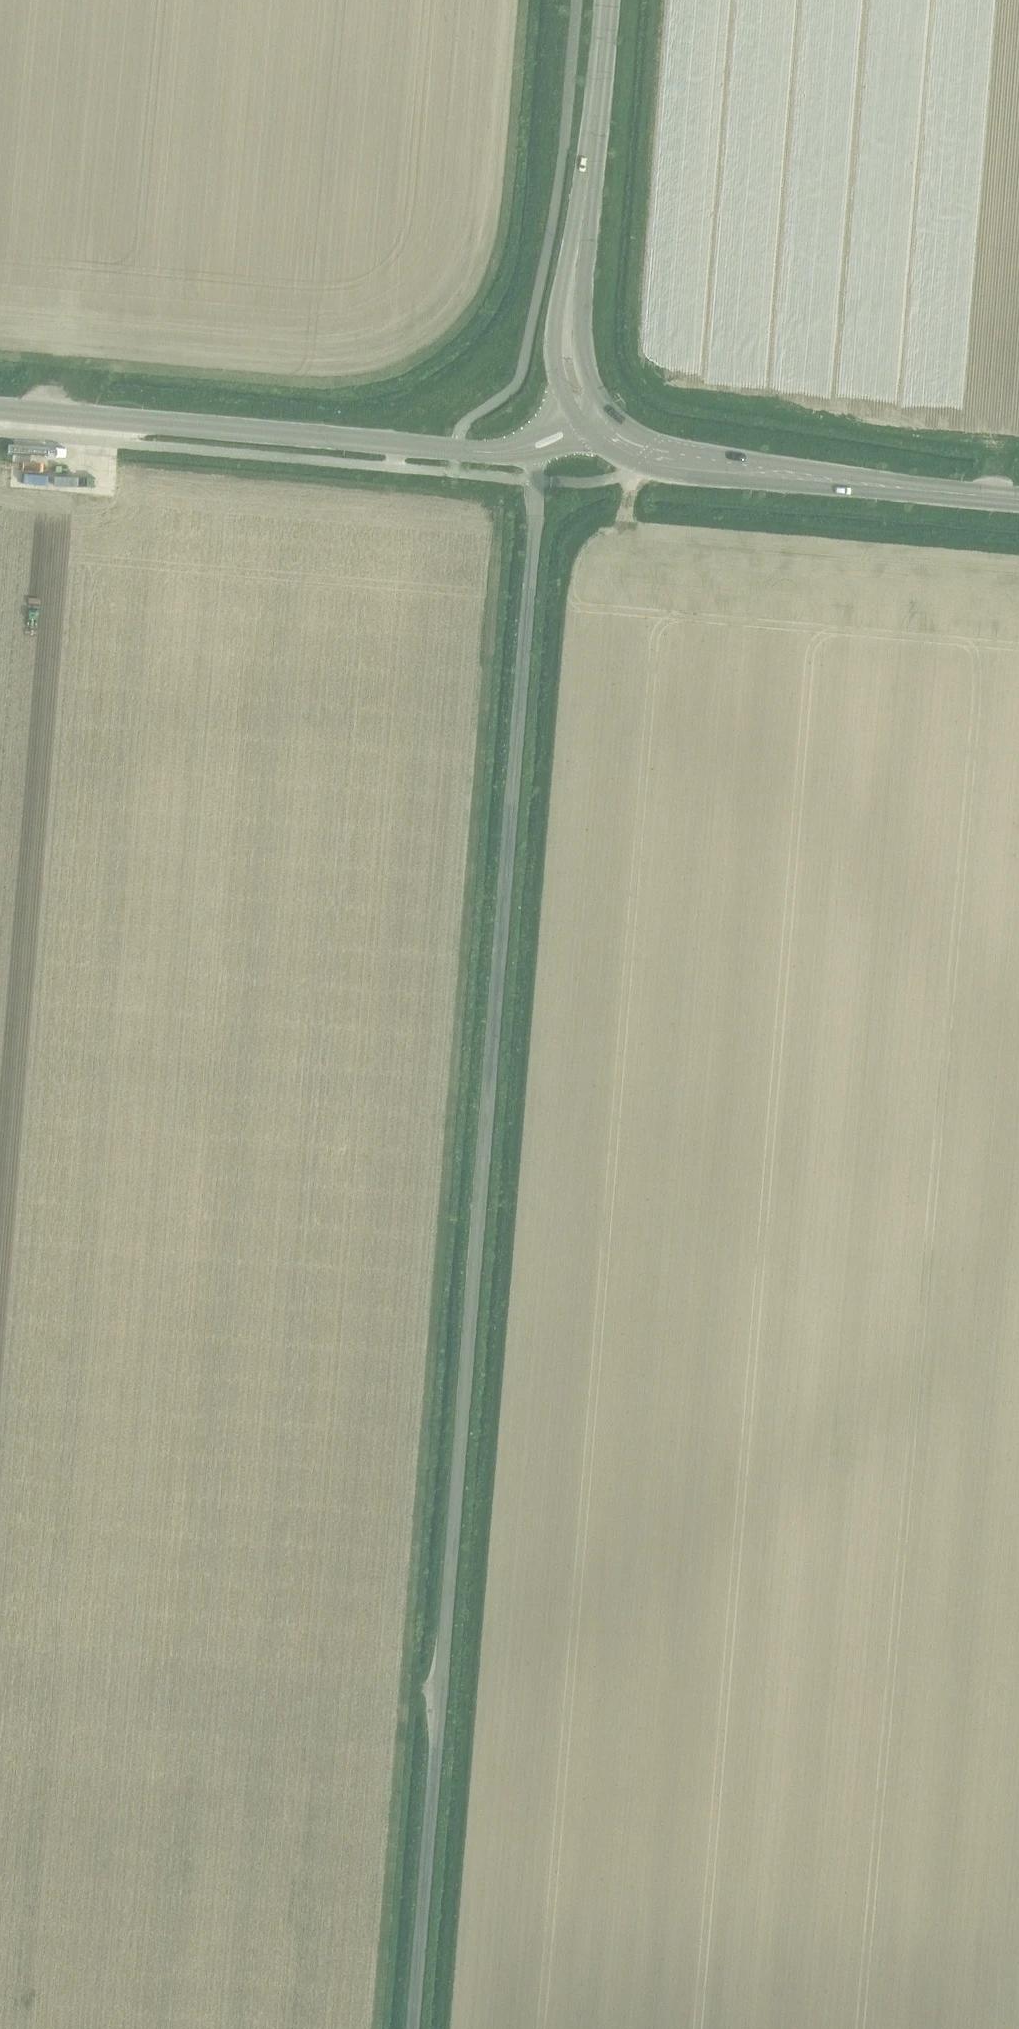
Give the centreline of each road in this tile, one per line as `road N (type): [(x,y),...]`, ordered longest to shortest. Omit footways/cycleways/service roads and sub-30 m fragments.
road 1 (unclassified): [(412,2028),(534,537),(529,447)]
road 2 (unclassified): [(0,408),(481,451),(529,447)]
road 3 (secondary): [(1018,498),(666,458),(628,446),(595,418)]
road 4 (secondary): [(577,259),(607,0)]
road 5 (secondary): [(577,259),(556,364),(564,388),(595,418)]
road 6 (secondary): [(595,418),(579,350),(577,259)]

